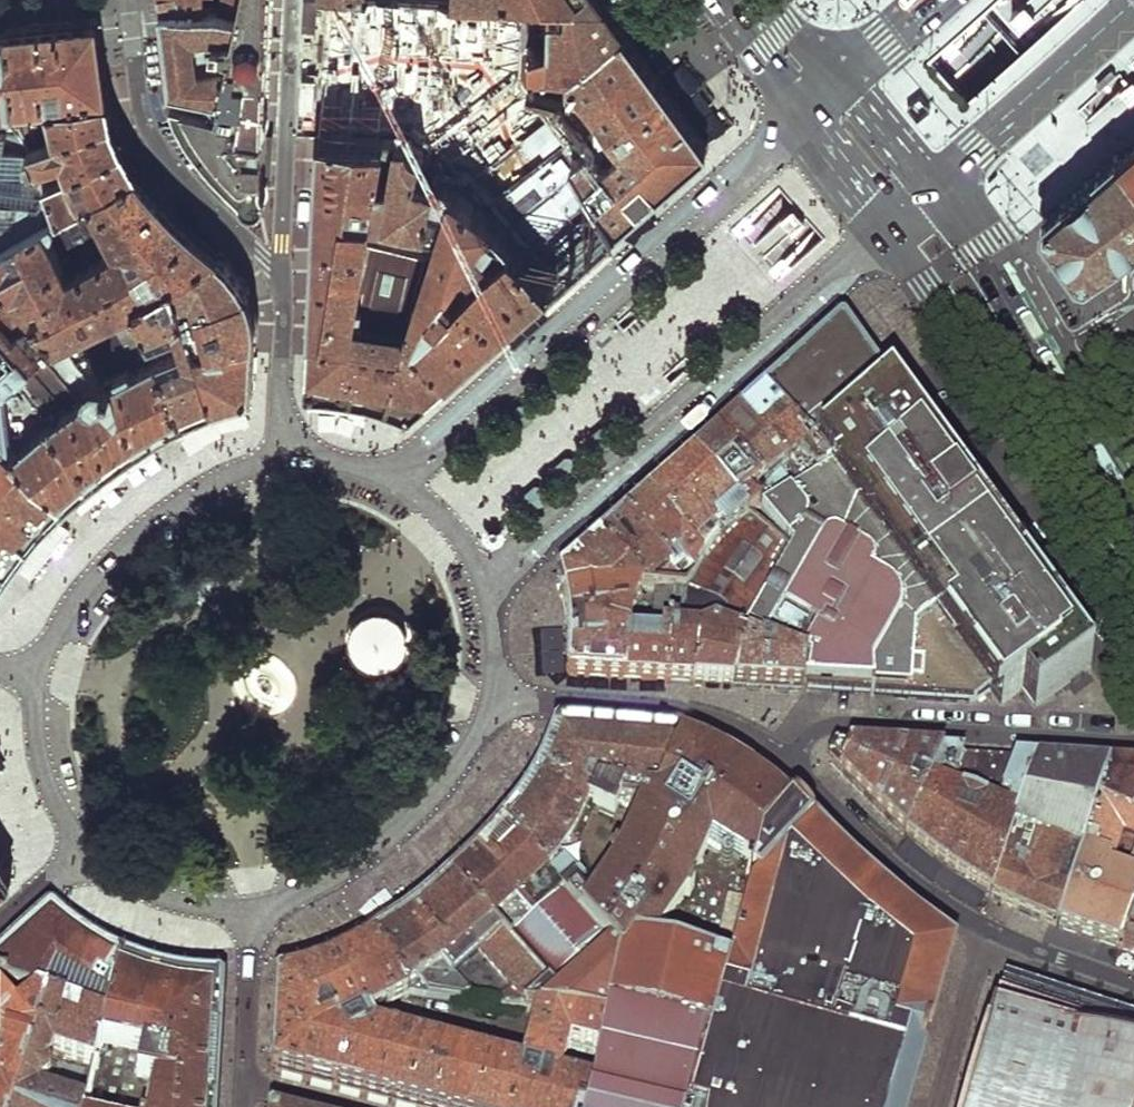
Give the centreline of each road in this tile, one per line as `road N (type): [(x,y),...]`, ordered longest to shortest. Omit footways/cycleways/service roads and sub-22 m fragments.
road 1 (residential): [(802,114),(437,443),(387,472)]
road 2 (residential): [(486,583),(888,226)]
road 3 (primary): [(888,226),(1133,570)]
road 4 (residential): [(33,673),(43,776),(80,850),(154,894),(253,907)]
road 5 (residential): [(1133,736),(831,726),(814,733),(789,763)]
road 6 (residential): [(290,459),(229,474),(145,527),(78,595),(33,673)]
road 7 (residential): [(253,907),(322,884),(386,841),(466,756),(493,695)]
road 8 (residential): [(282,275),(161,157),(142,116),(125,0)]
road 9 (residential): [(493,695),(697,715),(726,723),(789,763)]
road 10 (residential): [(282,275),(297,0)]
road 11 (primary): [(934,186),(1133,2)]
road 12 (residential): [(789,763),(896,871),(990,931)]
road 13 (primary): [(1056,360),(934,186)]
road 14 (residential): [(290,459),(282,275)]
road 15 (residential): [(938,1106),(990,931)]
road 16 (residential): [(242,1088),(253,907)]
road 17 (residential): [(990,931),(1133,984)]
road 18 (primary): [(1133,491),(1056,360)]
road 19 (residential): [(486,583),(460,536),(387,472)]
road 20 (primary): [(934,186),(833,78)]
road 21 (primary): [(802,114),(888,226)]
road 22 (primary): [(722,0),(802,114)]
road 23 (primary): [(932,0),(833,78)]

